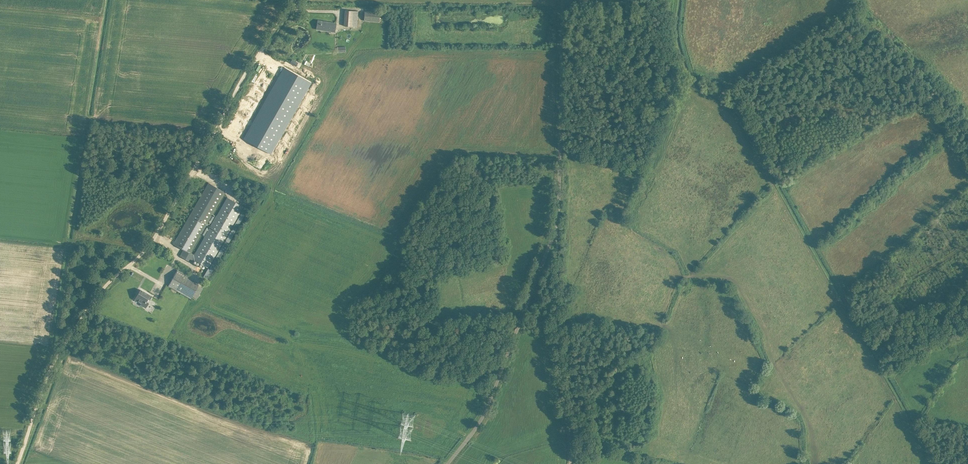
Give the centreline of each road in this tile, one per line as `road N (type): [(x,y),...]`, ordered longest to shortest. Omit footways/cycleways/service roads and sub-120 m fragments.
road 1 (track): [(293,0),(155,236),(81,320),(16,463)]
road 2 (unclassified): [(447,463),(493,392),(558,221),(561,0)]
road 3 (track): [(558,221),(570,463)]

